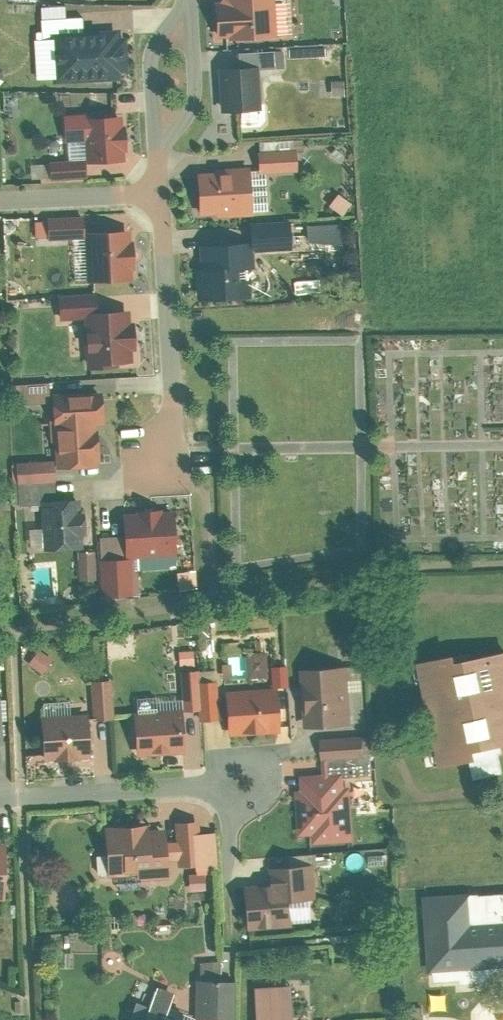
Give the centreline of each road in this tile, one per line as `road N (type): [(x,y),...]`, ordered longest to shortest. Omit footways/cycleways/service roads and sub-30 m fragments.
road 1 (residential): [(160,456),(180,445),(158,193)]
road 2 (residential): [(242,776),(0,795)]
road 3 (residential): [(155,155),(189,114),(197,81),(188,5)]
road 4 (residential): [(188,5),(149,68),(155,155)]
road 5 (residential): [(0,201),(158,193)]

